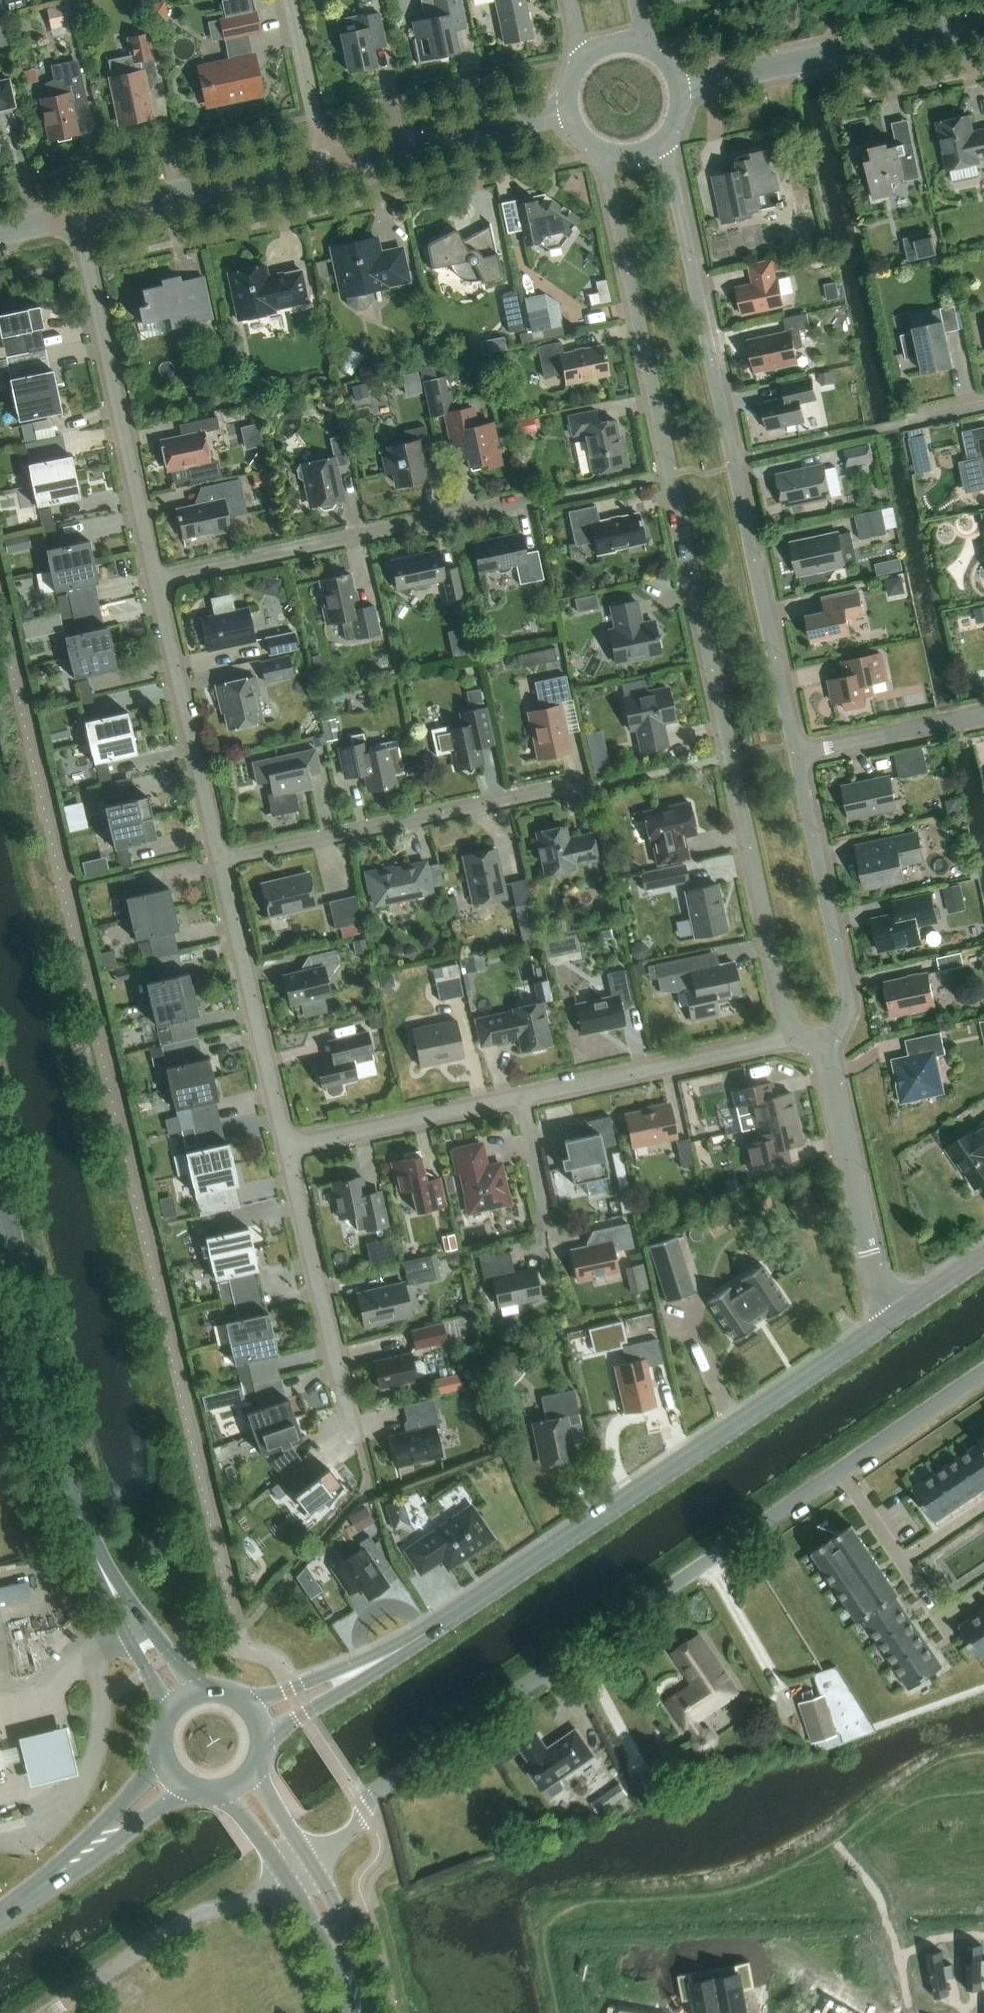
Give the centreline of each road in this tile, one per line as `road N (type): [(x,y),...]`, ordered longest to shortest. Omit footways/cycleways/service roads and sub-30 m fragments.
road 1 (residential): [(604,154),(790,1042)]
road 2 (unclassified): [(299,1869),(347,1832),(394,1773),(983,1371)]
road 3 (tertiary): [(256,1721),(424,1635),(898,1315)]
road 4 (residential): [(794,756),(663,141)]
road 5 (secondary): [(179,1696),(109,1583),(74,1504),(0,1191)]
road 6 (residential): [(156,580),(531,501)]
road 7 (residential): [(156,580),(76,214)]
road 8 (residential): [(220,862),(586,785)]
road 9 (residential): [(679,85),(983,20)]
road 10 (residential): [(357,1443),(287,1147)]
road 11 (residential): [(820,1035),(839,1027),(847,1002),(794,756)]
road 12 (residential): [(287,1147),(220,862)]
road 13 (residential): [(898,1315),(869,1256),(820,1035)]
road 14 (unclassified): [(49,2012),(183,1922),(247,1902),(299,1869)]
road 15 (residential): [(220,862),(156,580)]
road 16 (residential): [(521,1098),(790,1042)]
road 17 (residential): [(76,214),(323,163)]
road 18 (residential): [(323,163),(566,112)]
road 19 (residential): [(287,1147),(521,1098)]
road 20 (secondary): [(173,1774),(0,1915)]
road 21 (residential): [(794,756),(983,715)]
road 22 (residential): [(323,163),(289,0)]
road 23 (tertiary): [(299,1869),(330,1918),(364,2012)]
road 24 (unclassified): [(548,1226),(521,1098)]

